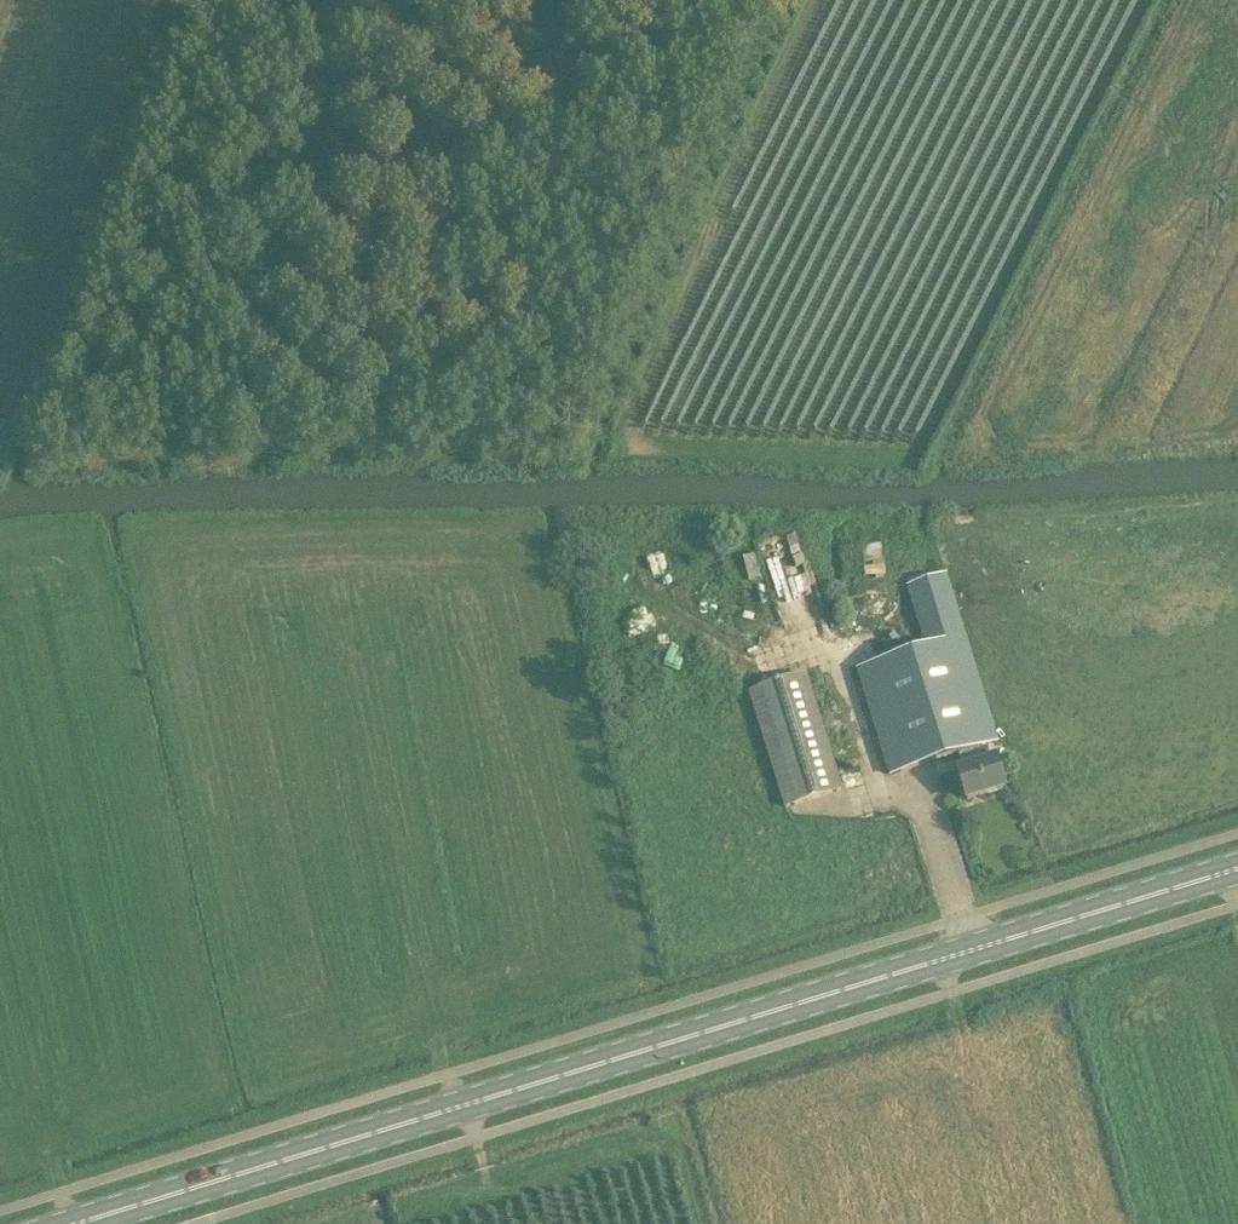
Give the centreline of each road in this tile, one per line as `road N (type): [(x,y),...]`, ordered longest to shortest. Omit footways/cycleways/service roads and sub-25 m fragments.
road 1 (primary): [(72,1223),(1237,869)]

